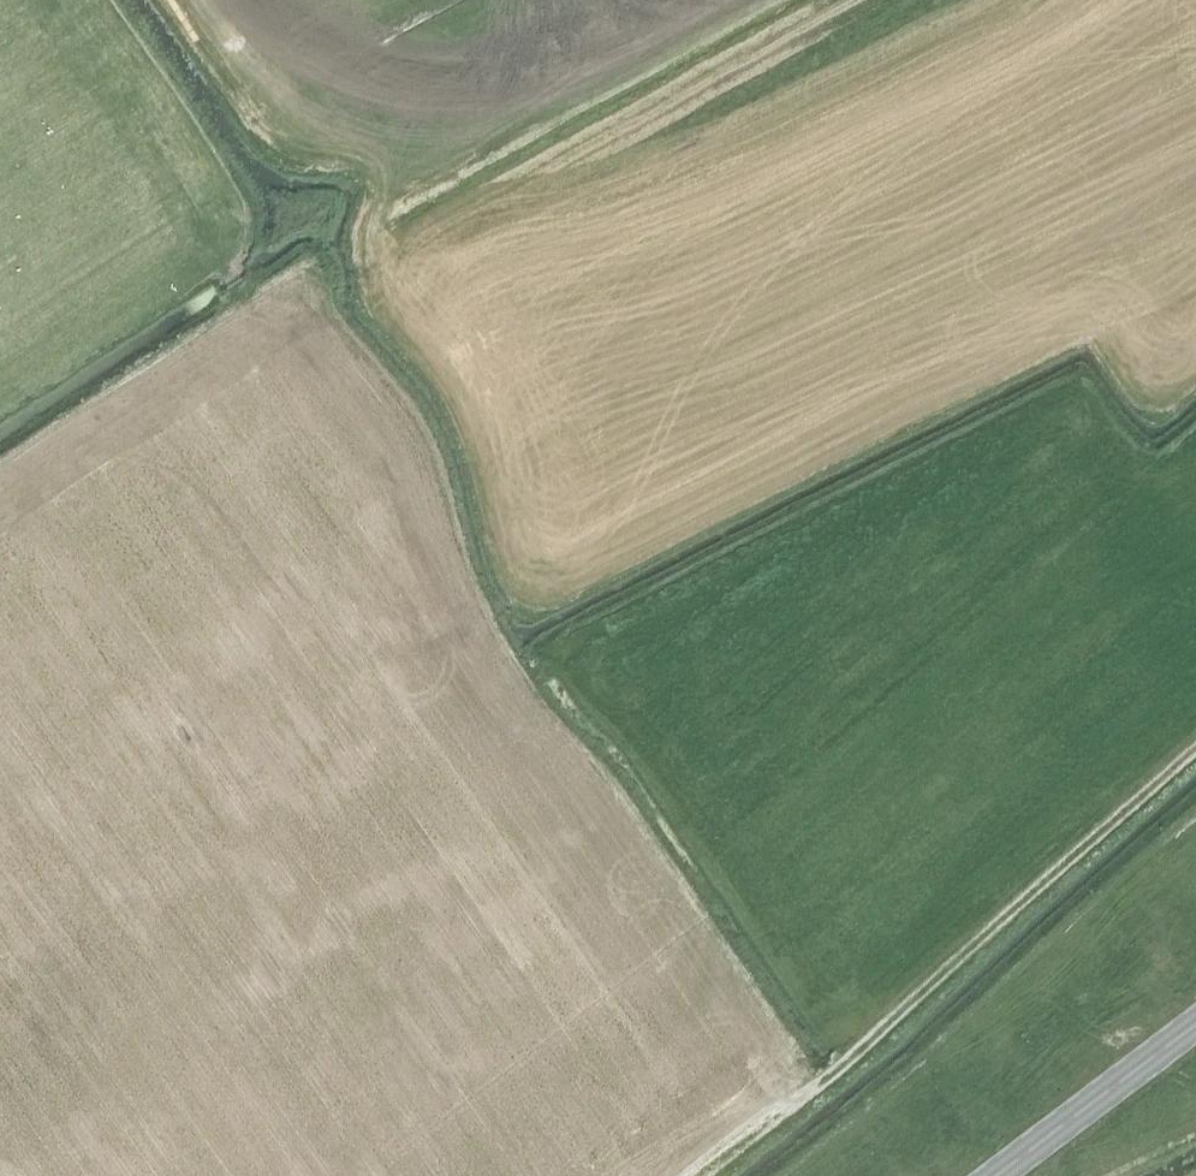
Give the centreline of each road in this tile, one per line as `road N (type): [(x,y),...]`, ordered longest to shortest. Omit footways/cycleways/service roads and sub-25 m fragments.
road 1 (track): [(702,1175),(851,1060),(1195,749)]
road 2 (primary): [(1195,1023),(994,1175)]

